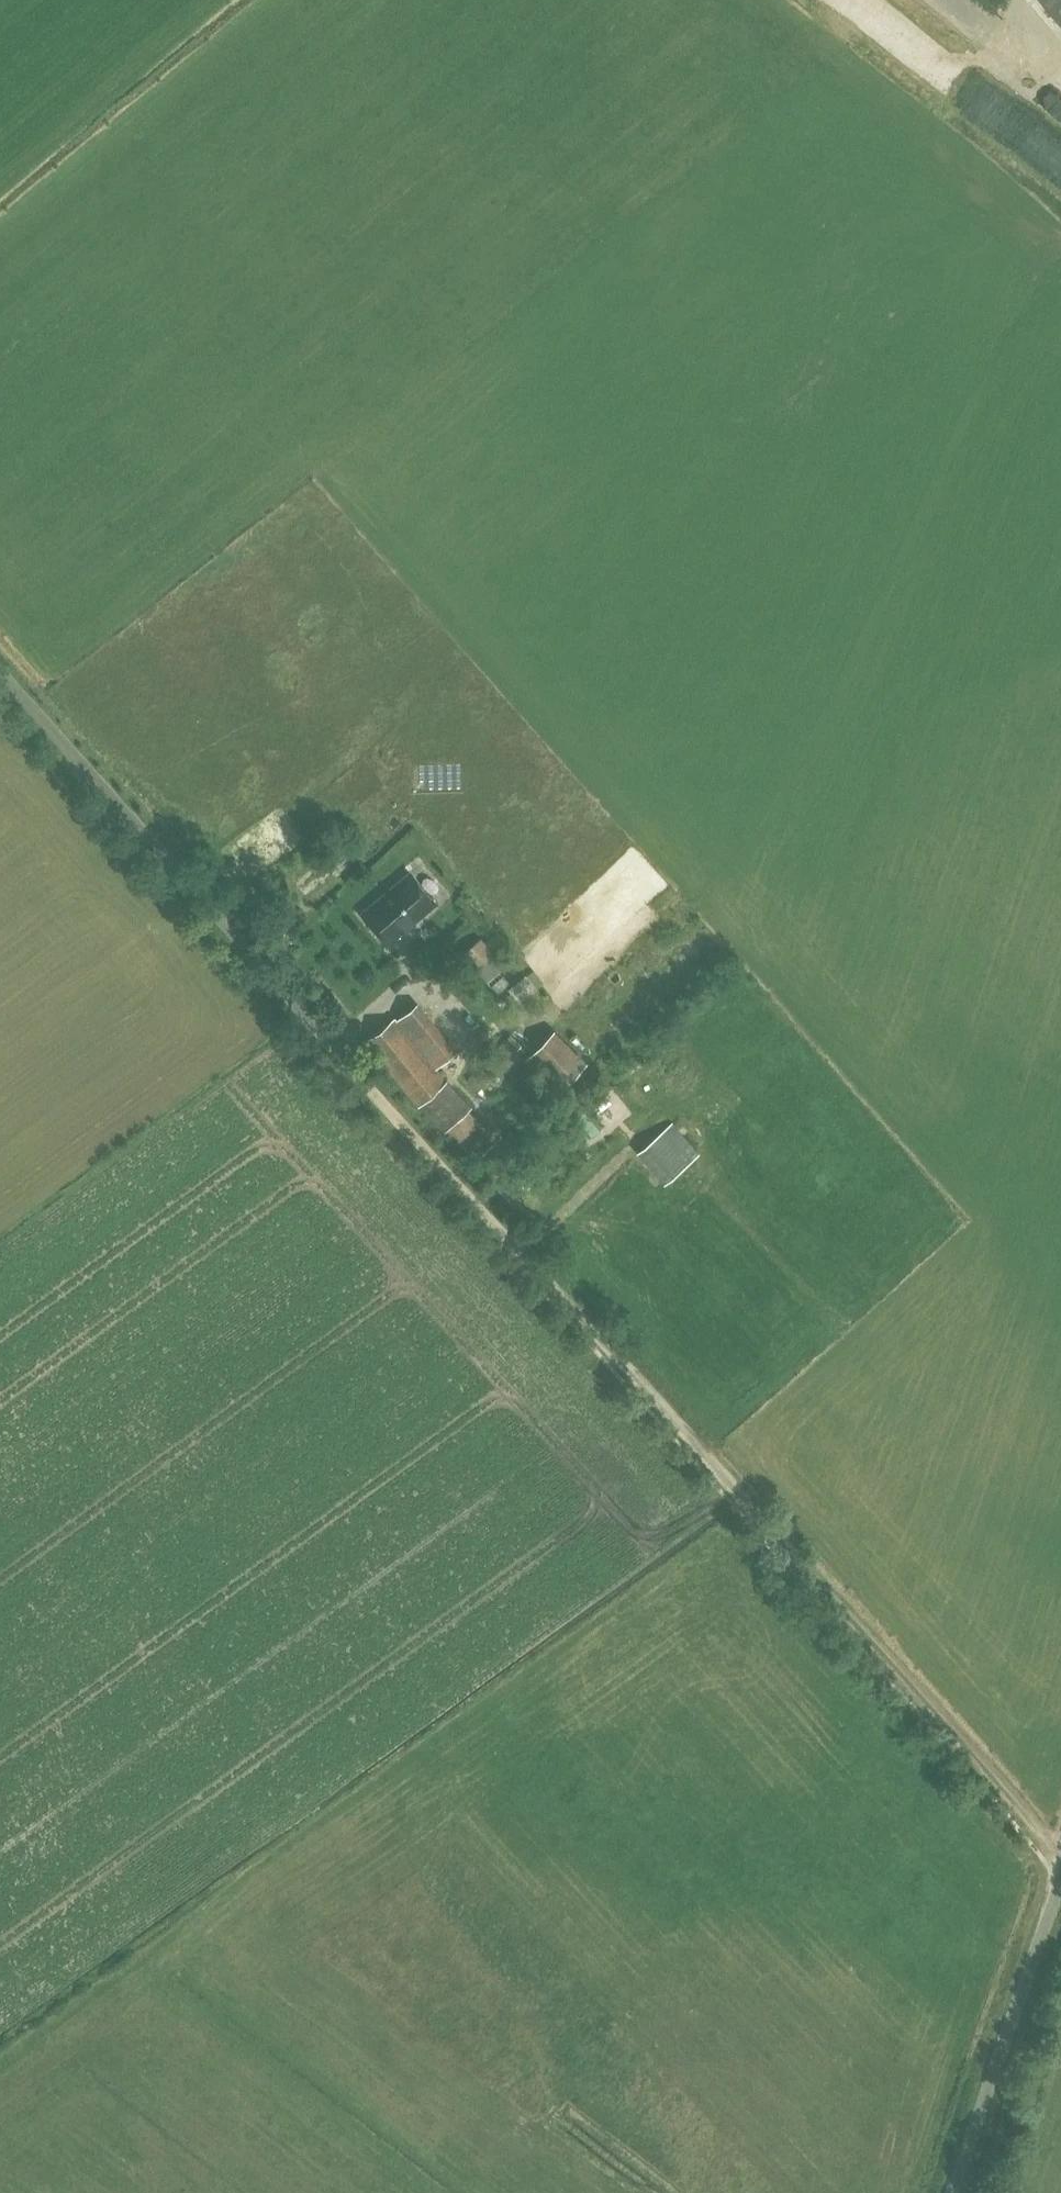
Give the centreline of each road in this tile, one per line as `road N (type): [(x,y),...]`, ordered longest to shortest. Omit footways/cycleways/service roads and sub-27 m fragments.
road 1 (track): [(342,1058),(769,1528),(1045,1843),(1060,1875)]
road 2 (unclassified): [(342,1058),(0,671)]
road 3 (unclassified): [(954,2192),(1060,1882)]

